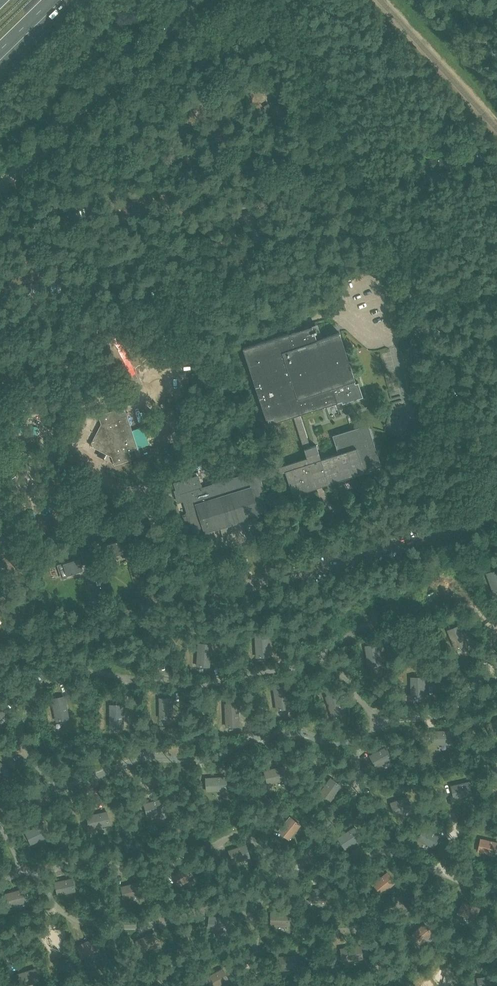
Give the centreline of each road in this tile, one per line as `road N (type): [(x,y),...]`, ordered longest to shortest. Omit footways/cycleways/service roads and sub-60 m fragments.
road 1 (unclassified): [(496,476),(287,0)]
road 2 (unclassified): [(0,185),(200,0)]

